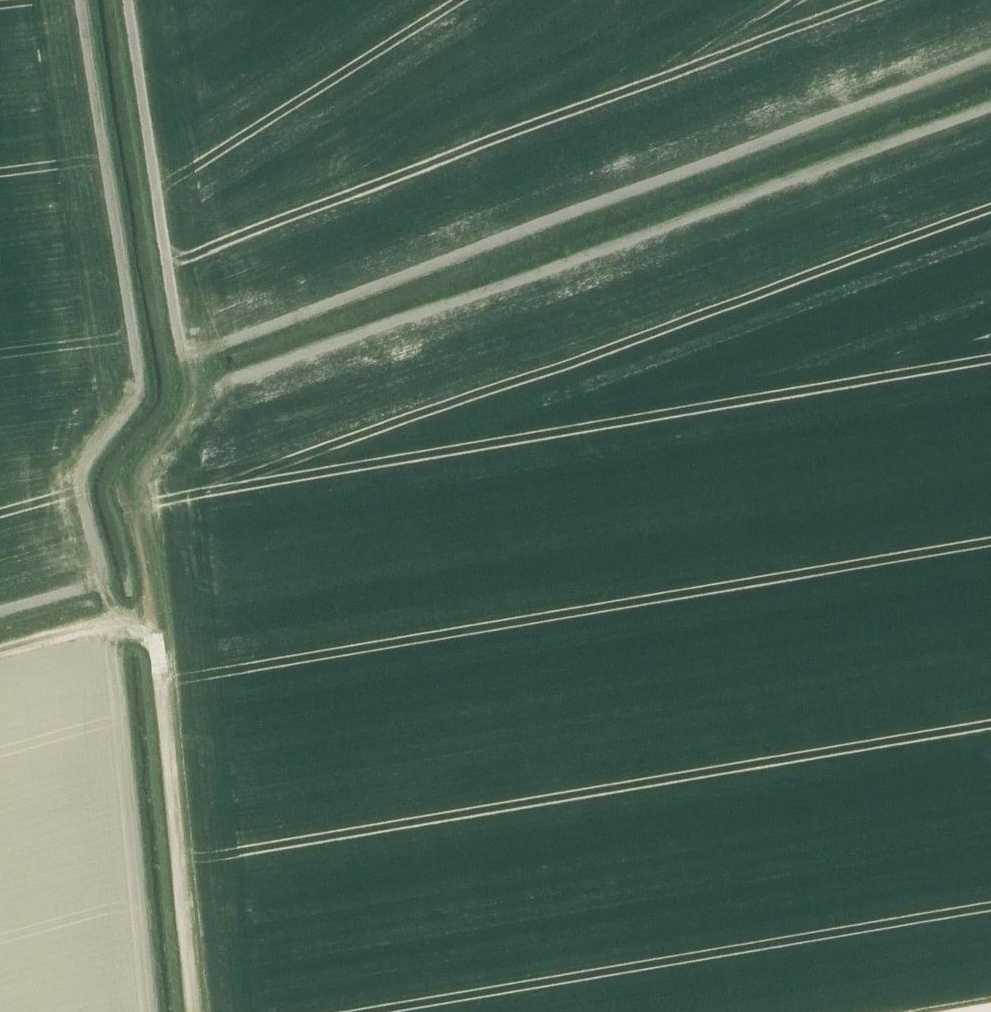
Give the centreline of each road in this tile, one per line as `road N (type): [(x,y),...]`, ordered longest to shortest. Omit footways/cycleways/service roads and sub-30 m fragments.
road 1 (track): [(194,1011),(157,644),(92,624),(0,651)]

